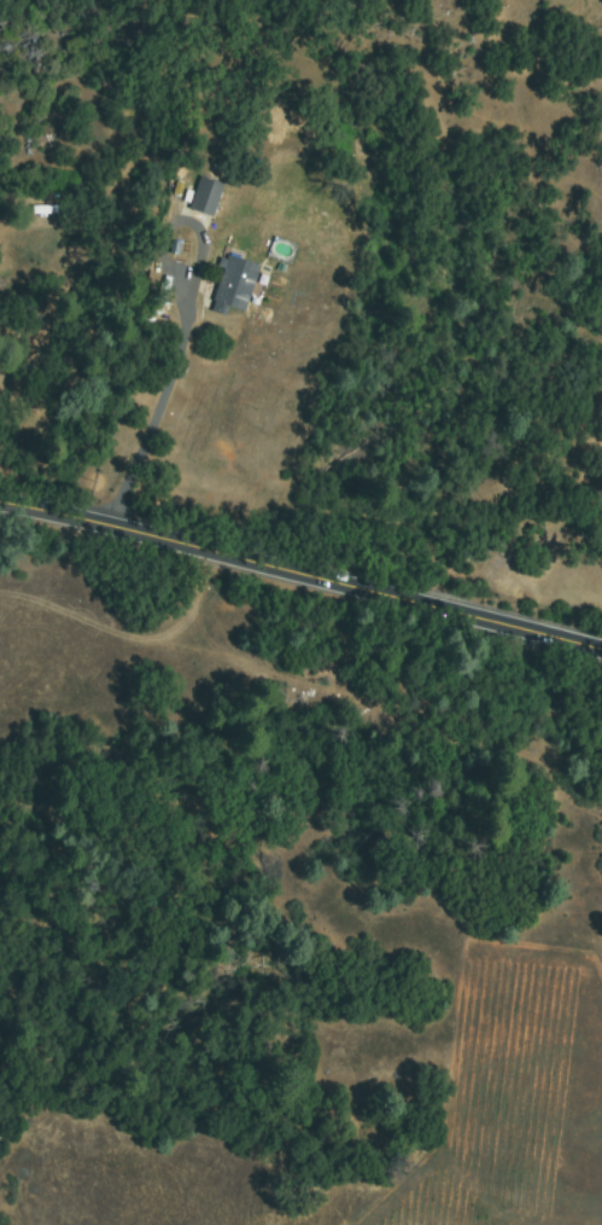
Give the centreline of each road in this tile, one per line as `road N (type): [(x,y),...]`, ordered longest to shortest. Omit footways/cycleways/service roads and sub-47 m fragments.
road 1 (primary): [(0,508),(152,538),(601,655)]
road 2 (residential): [(111,529),(200,277)]

